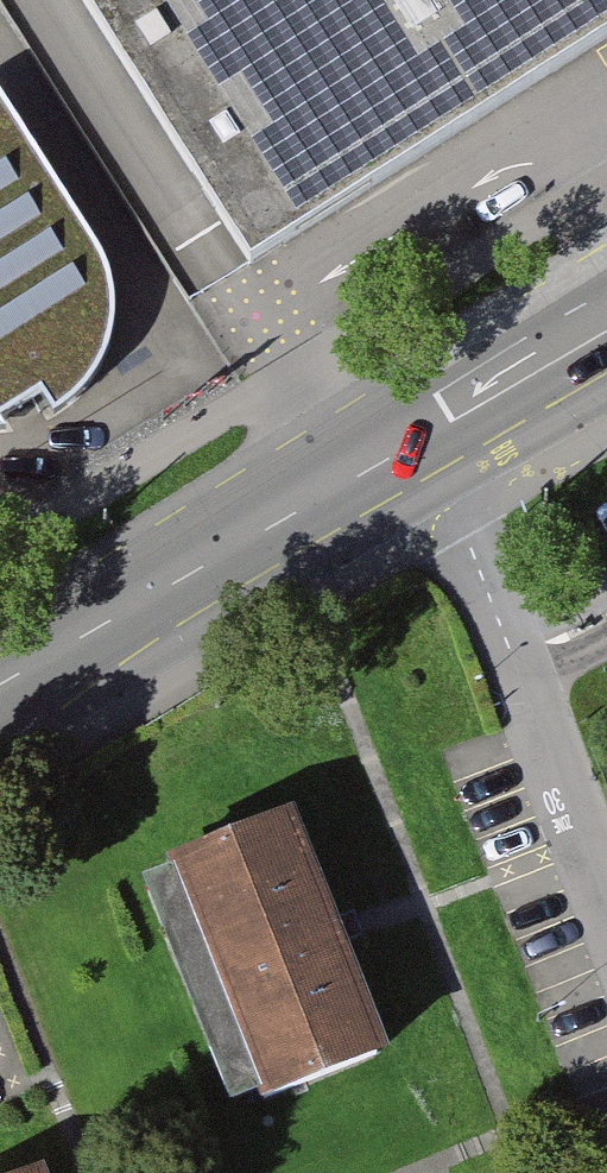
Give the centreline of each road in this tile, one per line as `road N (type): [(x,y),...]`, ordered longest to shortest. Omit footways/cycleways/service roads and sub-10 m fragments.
road 1 (residential): [(413,444),(460,520),(606,894)]
road 2 (primary): [(413,444),(0,687)]
road 3 (primary): [(606,330),(413,444)]

